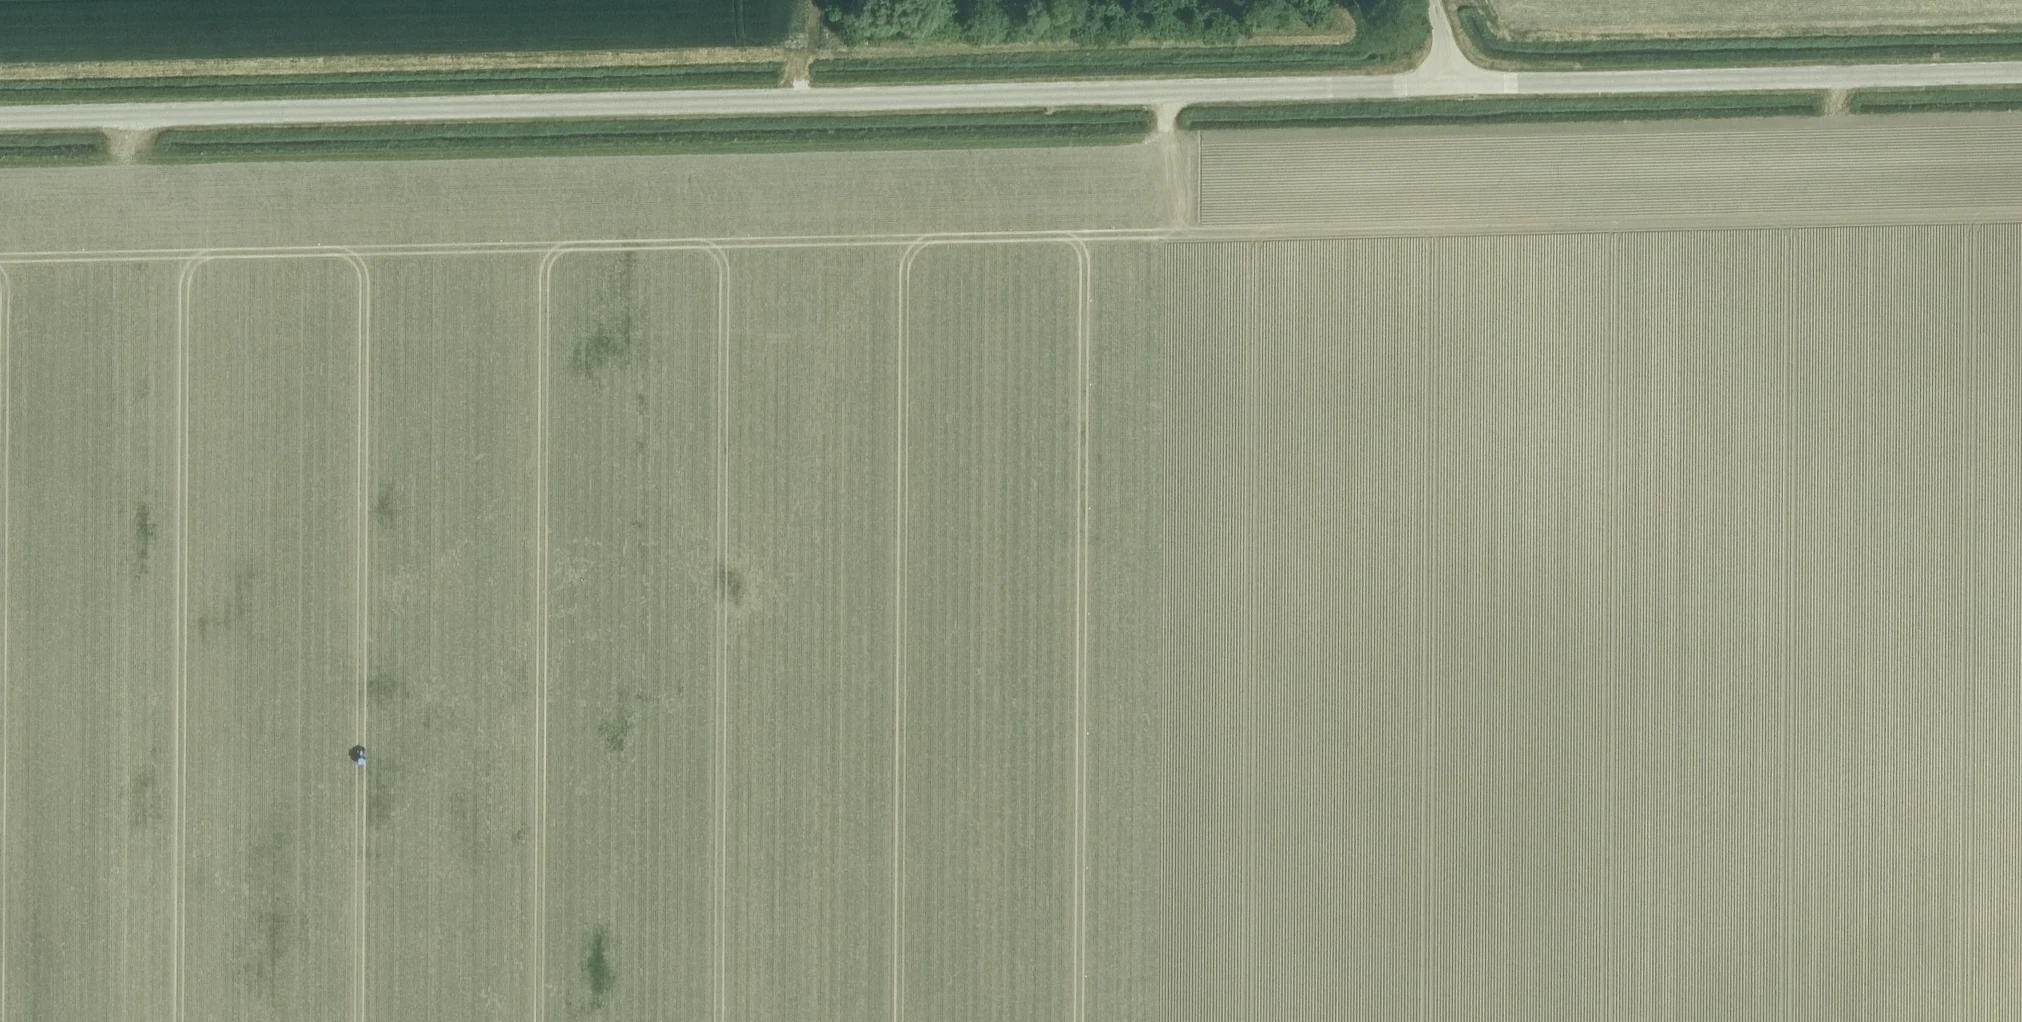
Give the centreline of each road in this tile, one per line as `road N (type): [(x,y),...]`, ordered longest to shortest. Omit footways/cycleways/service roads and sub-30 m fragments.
road 1 (tertiary): [(0,117),(1464,85)]
road 2 (tertiary): [(1464,85),(2021,75)]

